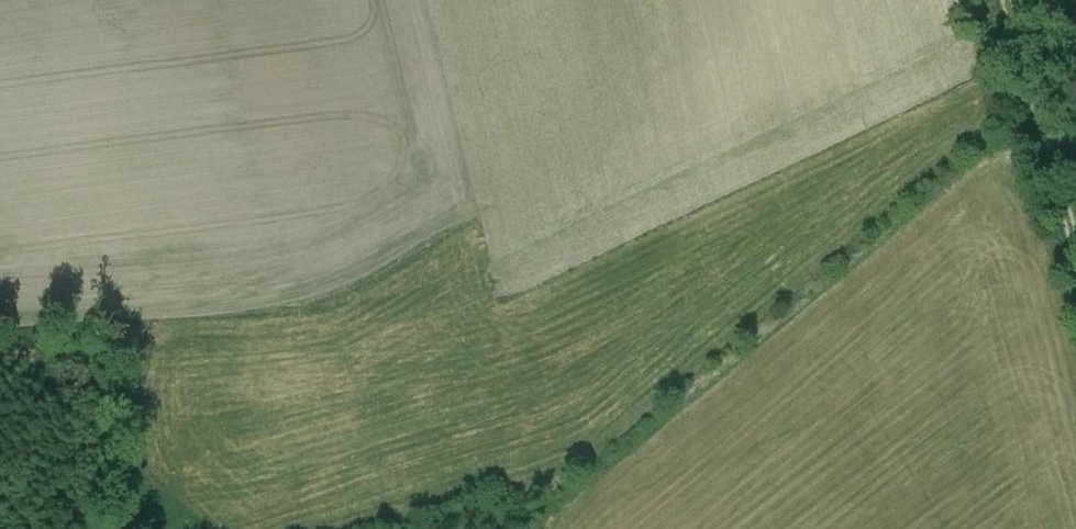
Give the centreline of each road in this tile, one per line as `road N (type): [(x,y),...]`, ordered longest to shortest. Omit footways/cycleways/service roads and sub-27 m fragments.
road 1 (track): [(1007,0),(1075,246)]

